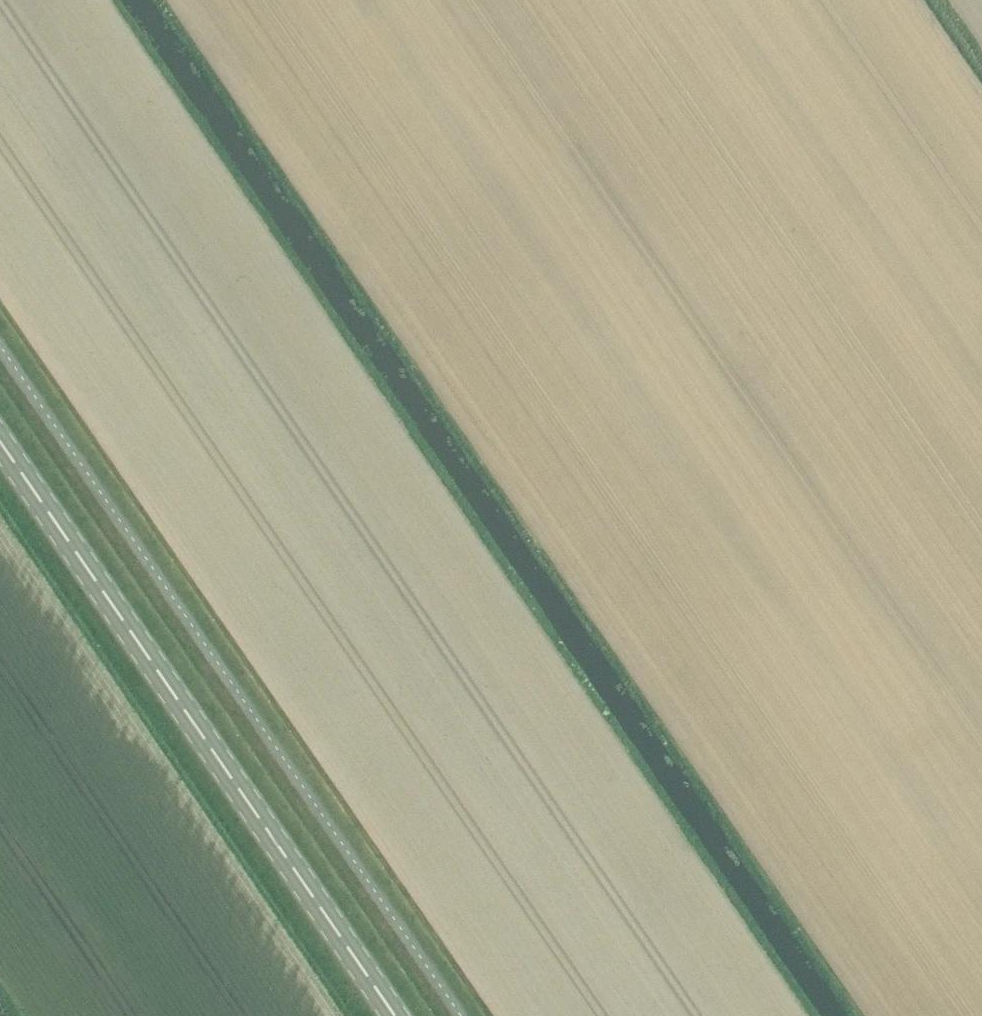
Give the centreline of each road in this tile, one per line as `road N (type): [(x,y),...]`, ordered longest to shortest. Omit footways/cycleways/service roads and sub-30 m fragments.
road 1 (primary): [(395,1015),(0,441)]

